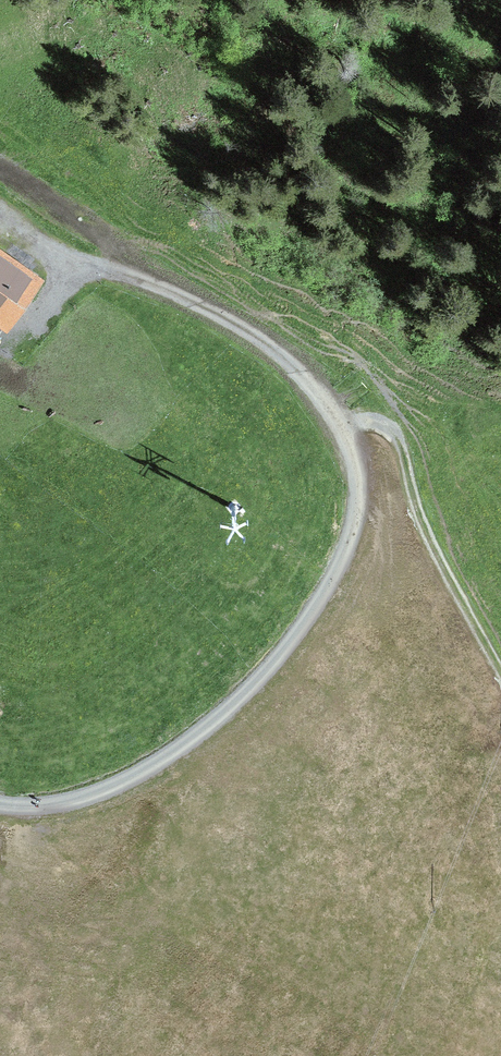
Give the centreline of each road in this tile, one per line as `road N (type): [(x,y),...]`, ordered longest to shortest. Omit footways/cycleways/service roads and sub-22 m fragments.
road 1 (track): [(0,212),(59,255),(128,274),(268,343),(346,427),(359,506),(321,600),(232,705),(123,785),(63,803),(0,806)]
road 2 (track): [(346,427),(393,442),(418,542),(500,681)]

